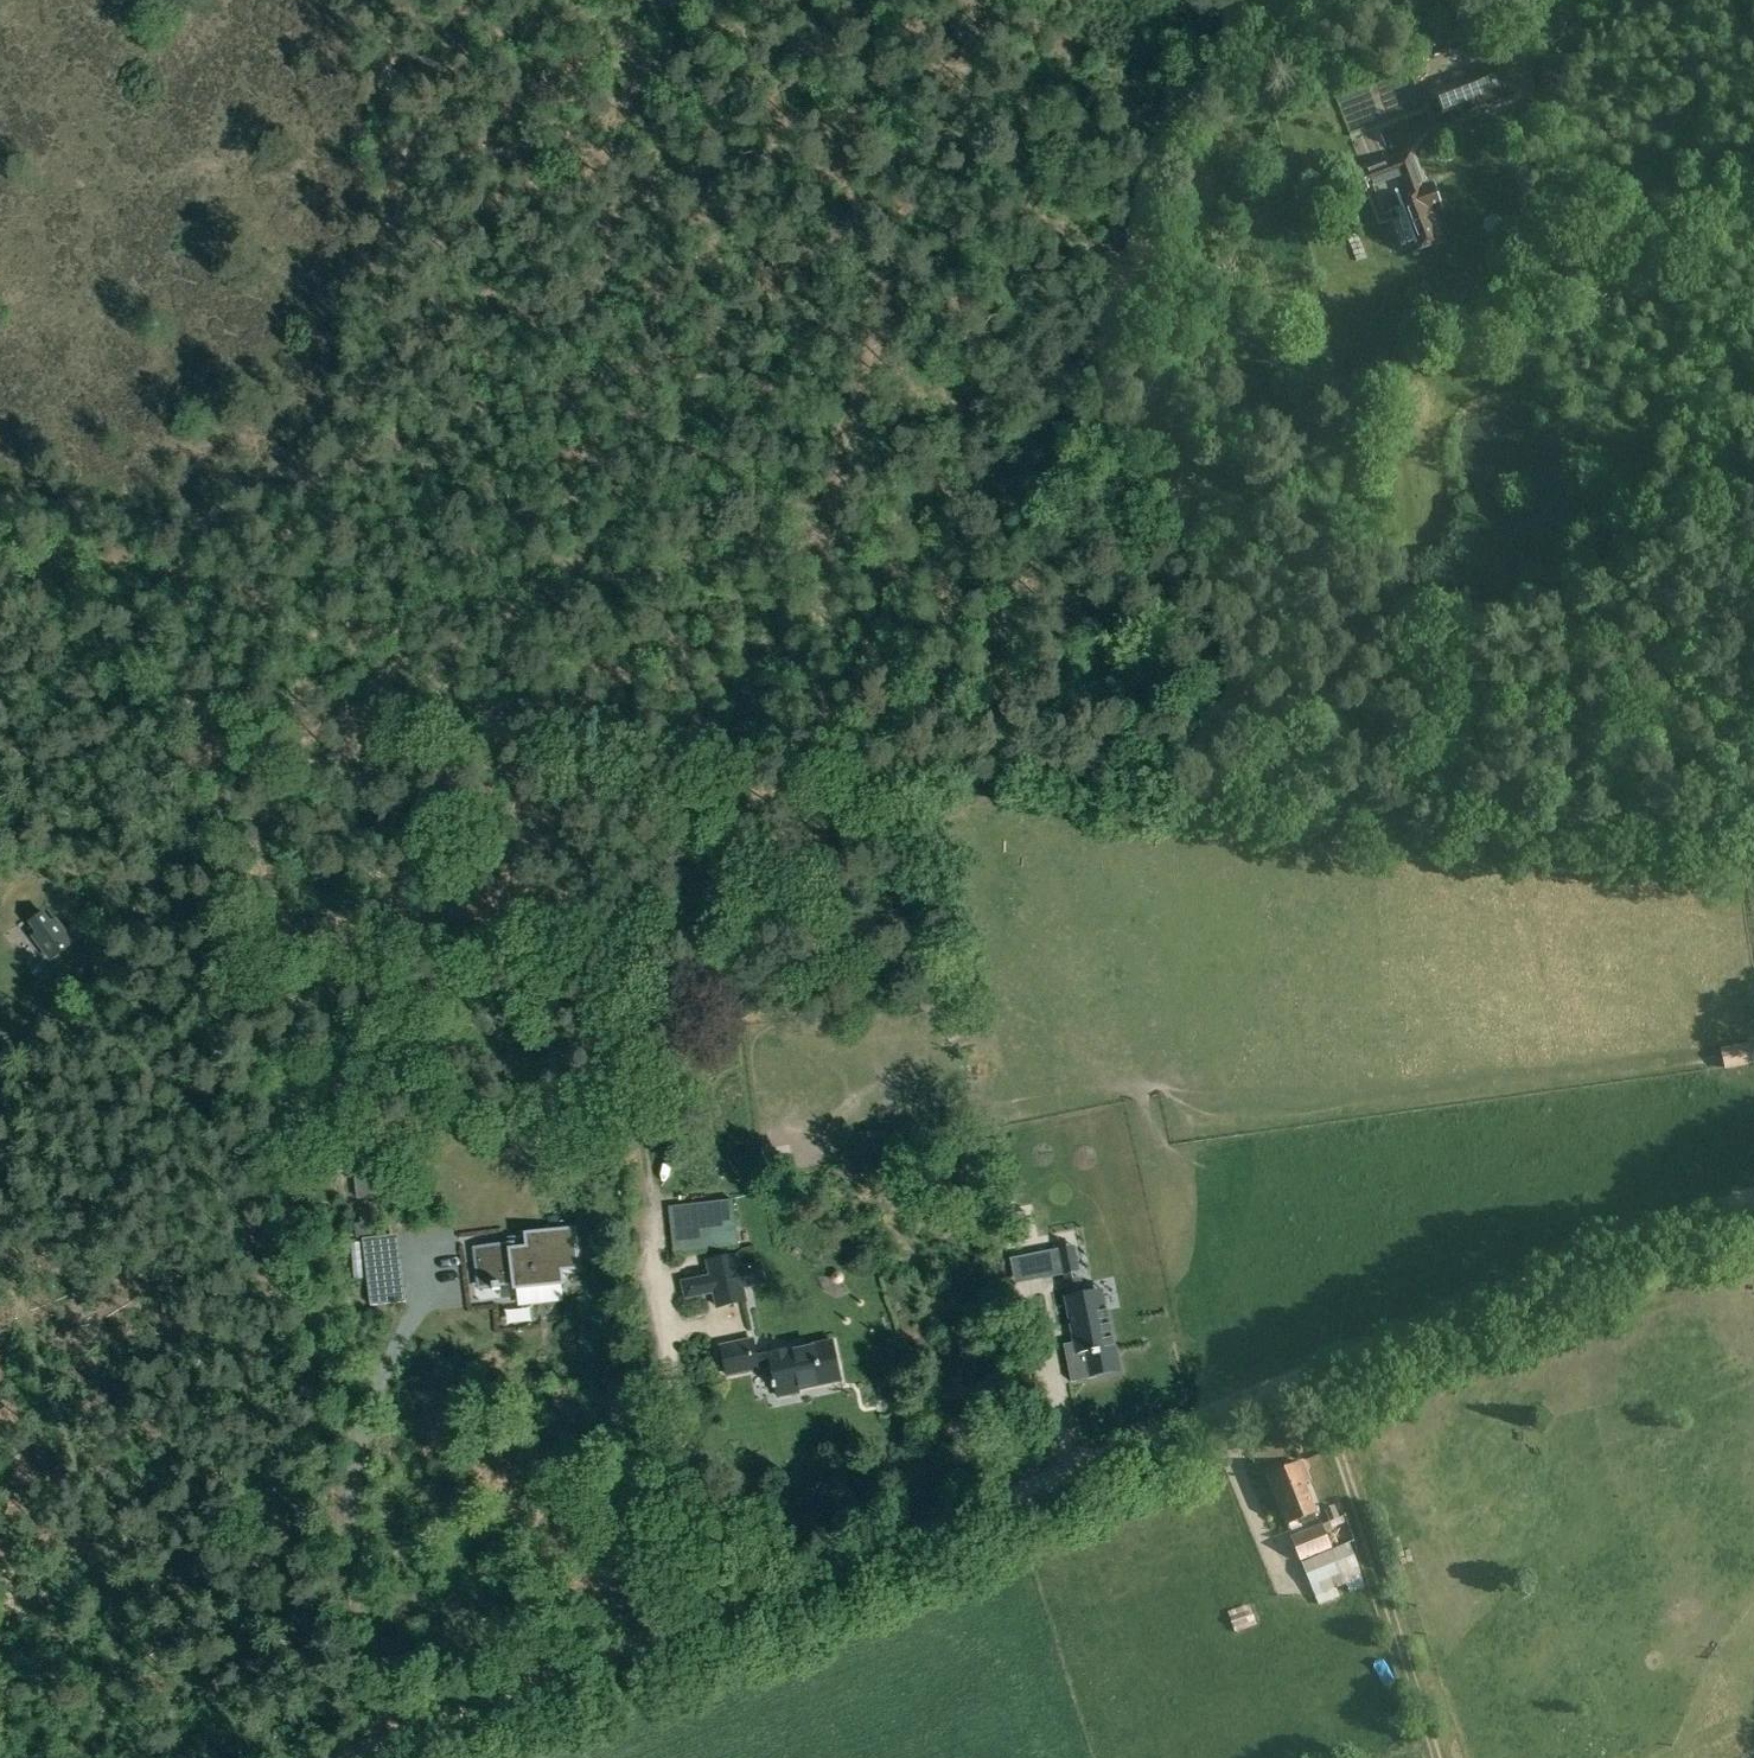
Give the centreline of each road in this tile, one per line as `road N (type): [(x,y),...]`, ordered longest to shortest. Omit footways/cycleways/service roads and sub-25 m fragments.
road 1 (unclassified): [(343,1757),(1753,1195)]
road 2 (track): [(1543,245),(1603,246),(1753,188)]

